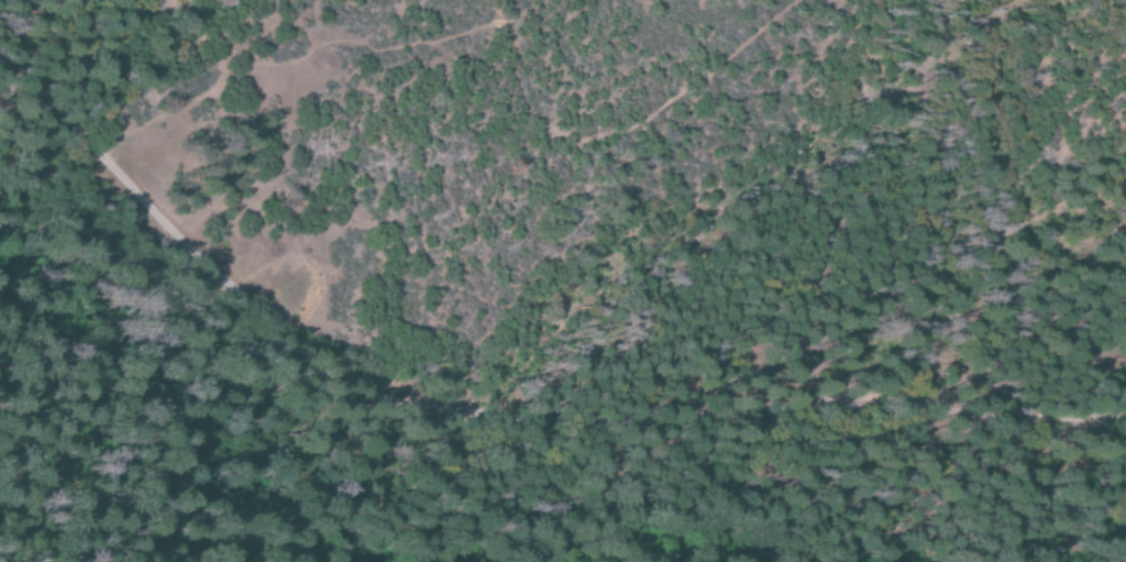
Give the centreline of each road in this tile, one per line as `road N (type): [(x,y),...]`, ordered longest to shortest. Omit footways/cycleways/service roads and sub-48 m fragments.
road 1 (residential): [(1125,391),(475,414),(0,65)]
road 2 (residential): [(968,397),(989,180),(1053,148),(1088,89)]
road 3 (track): [(78,122),(274,0)]

